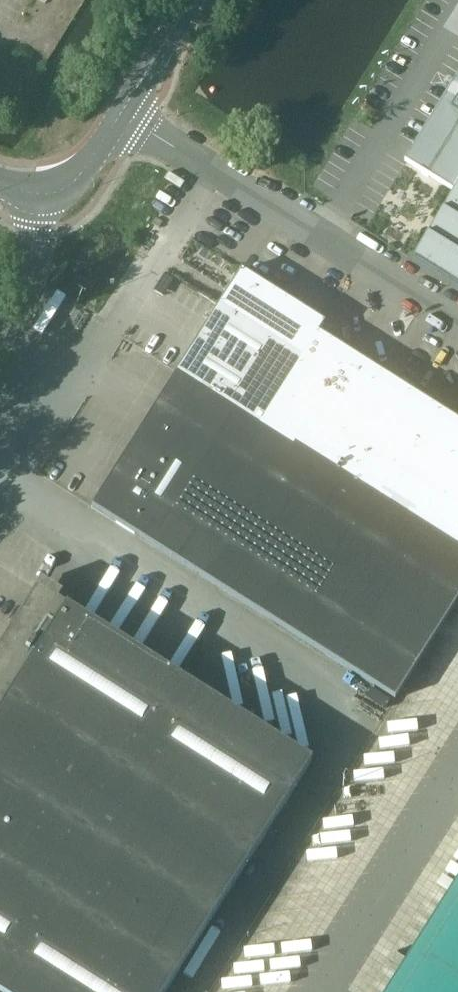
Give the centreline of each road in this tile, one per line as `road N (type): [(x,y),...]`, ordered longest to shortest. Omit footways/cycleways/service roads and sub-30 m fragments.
road 1 (unclassified): [(115,124),(67,187),(40,195),(0,183)]
road 2 (unclassified): [(115,124),(192,0)]

